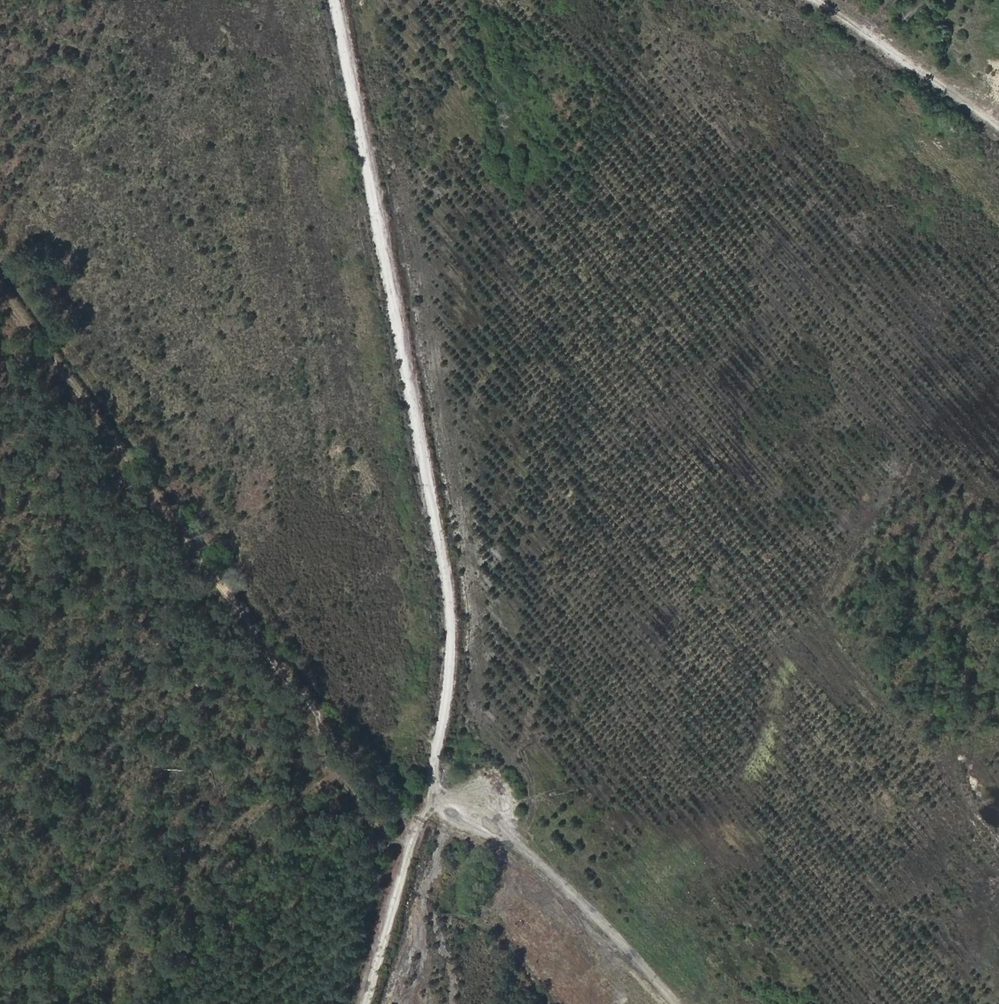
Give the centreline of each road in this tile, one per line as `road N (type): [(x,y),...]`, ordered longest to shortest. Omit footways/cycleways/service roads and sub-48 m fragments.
road 1 (track): [(366,1003),(439,736),(449,610),(333,0)]
road 2 (track): [(425,801),(522,848),(671,1003)]
road 3 (track): [(816,0),(998,125)]

